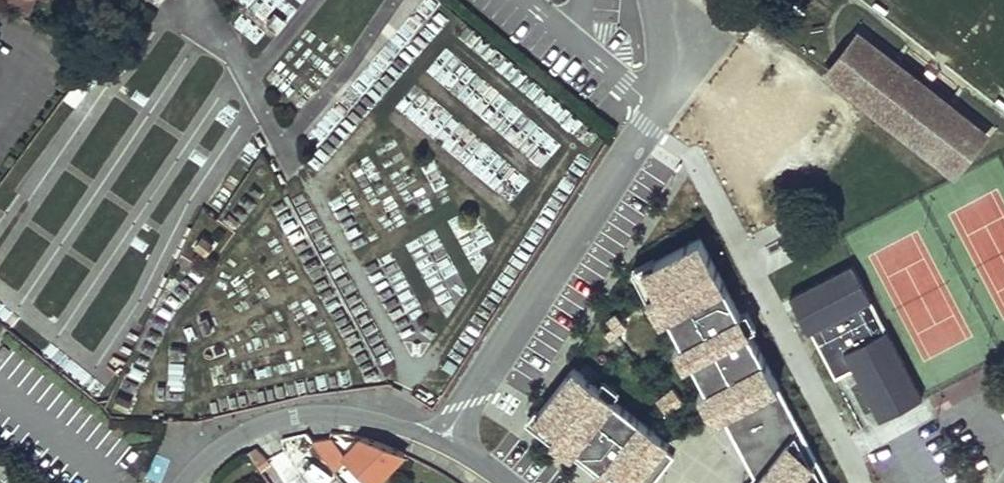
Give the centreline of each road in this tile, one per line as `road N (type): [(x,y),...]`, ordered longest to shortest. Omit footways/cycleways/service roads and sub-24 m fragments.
road 1 (residential): [(652,0),(661,74),(649,125),(446,441)]
road 2 (tertiary): [(446,441),(363,407),(301,412),(214,447),(180,482)]

